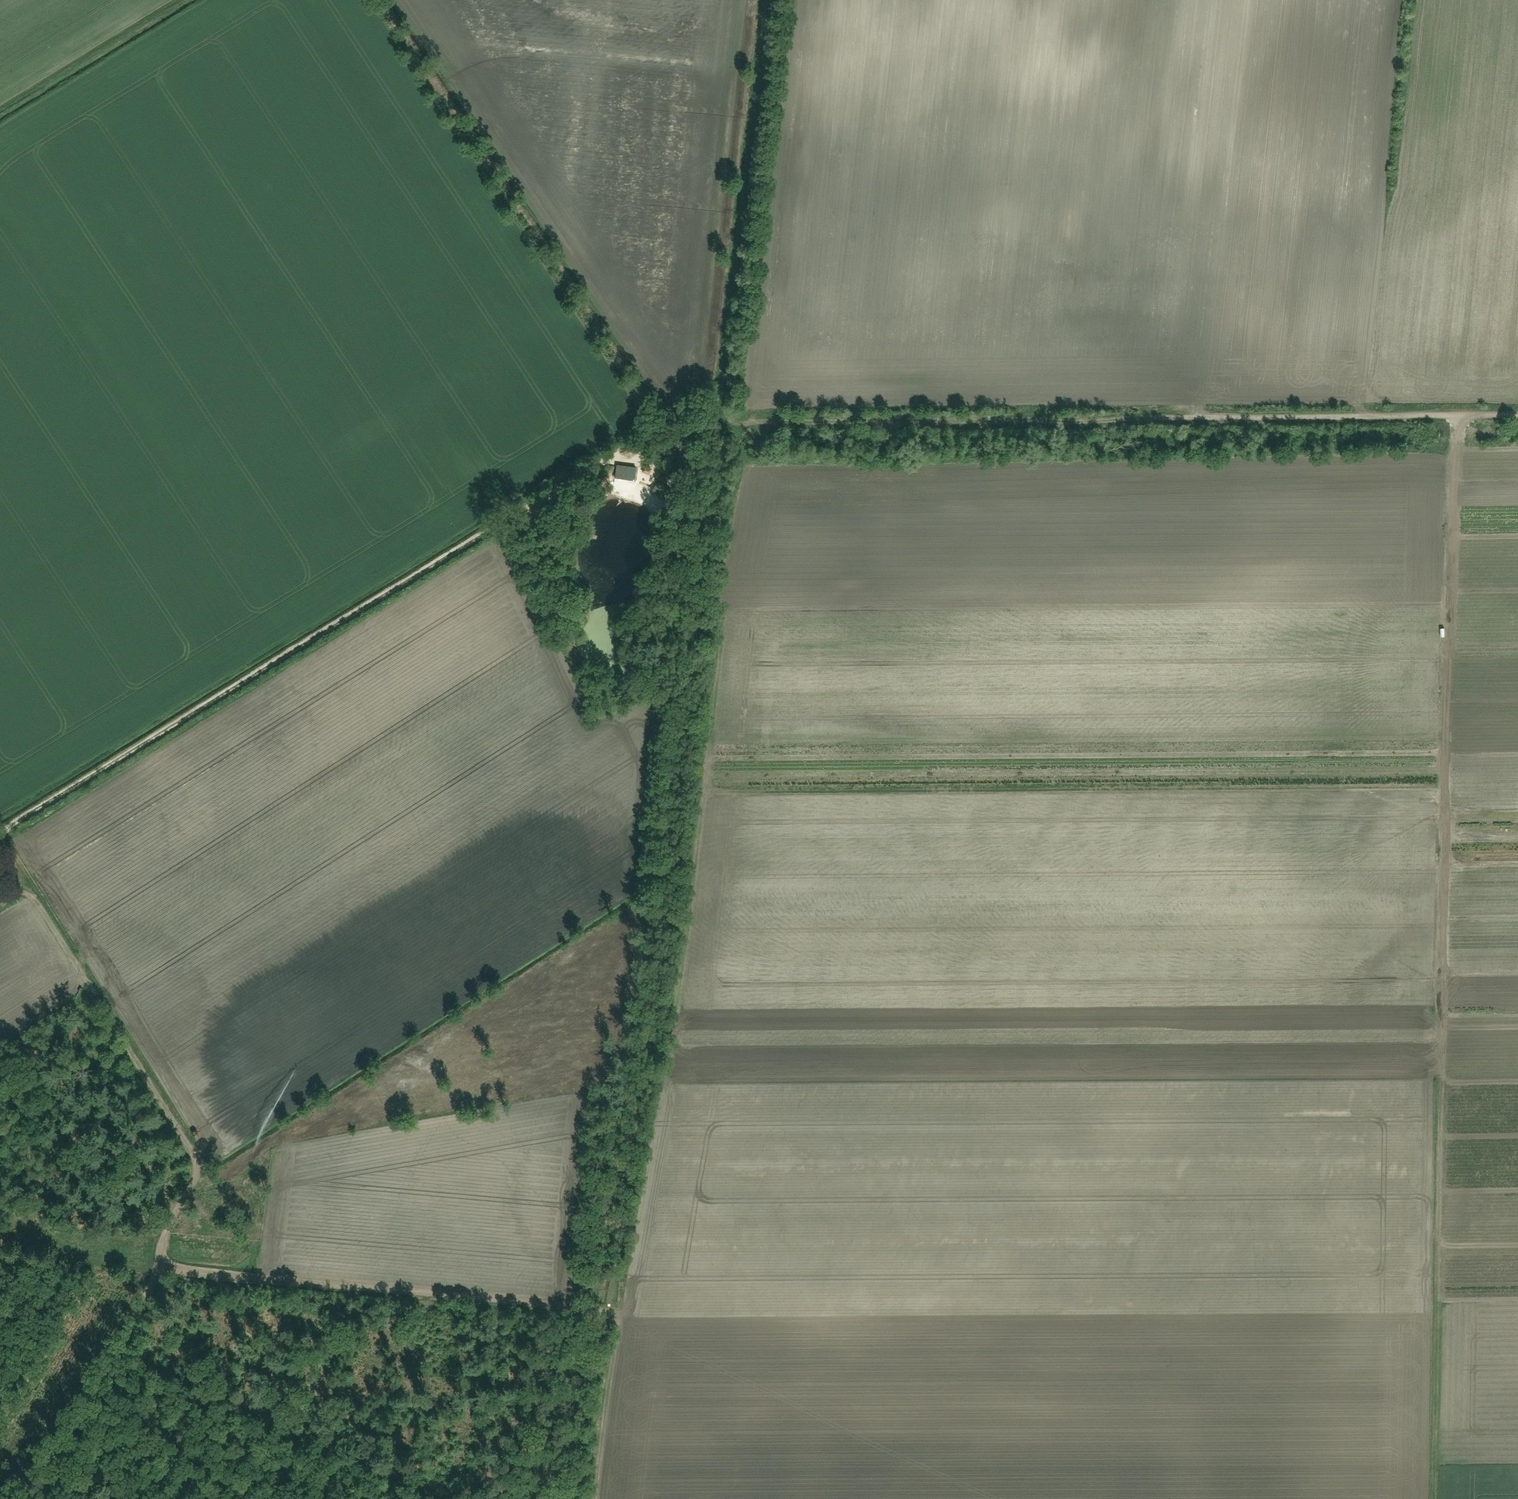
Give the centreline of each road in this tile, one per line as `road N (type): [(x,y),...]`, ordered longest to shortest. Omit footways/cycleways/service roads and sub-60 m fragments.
road 1 (track): [(769,0),(722,417),(1162,419)]
road 2 (unclassified): [(1162,419),(1517,415)]

